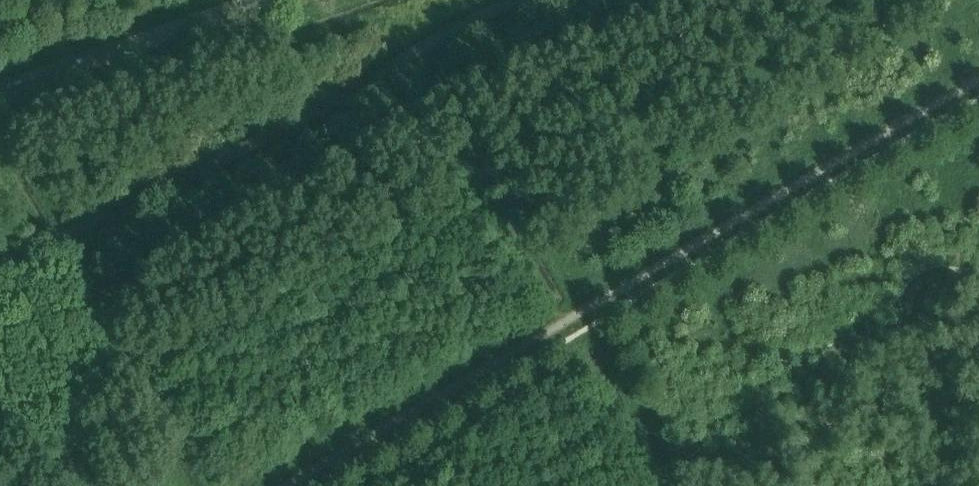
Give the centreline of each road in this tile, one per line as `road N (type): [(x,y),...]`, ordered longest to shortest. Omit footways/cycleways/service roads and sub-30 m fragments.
road 1 (track): [(578,325),(920,118),(978,91)]
road 2 (track): [(284,485),(578,325)]

